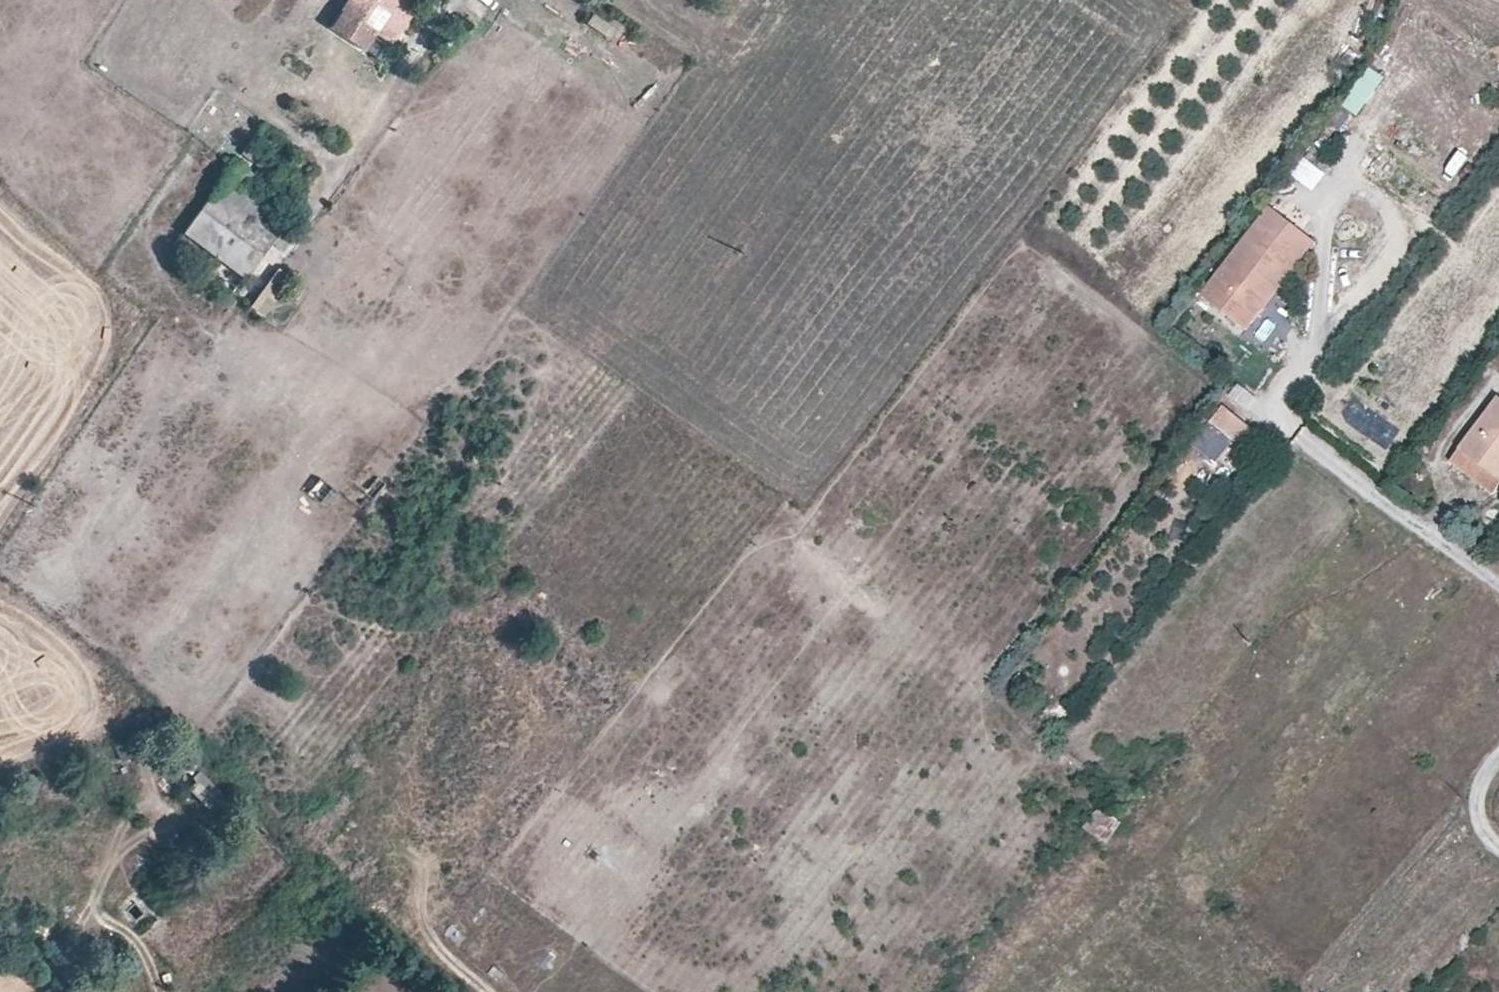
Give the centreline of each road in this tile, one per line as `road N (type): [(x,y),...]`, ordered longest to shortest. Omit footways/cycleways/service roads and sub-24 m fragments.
road 1 (track): [(497,991),(448,956),(405,819),(406,782),(471,677),(520,664),(551,692),(559,733),(490,828)]
road 2 (track): [(1498,588),(1304,441)]

